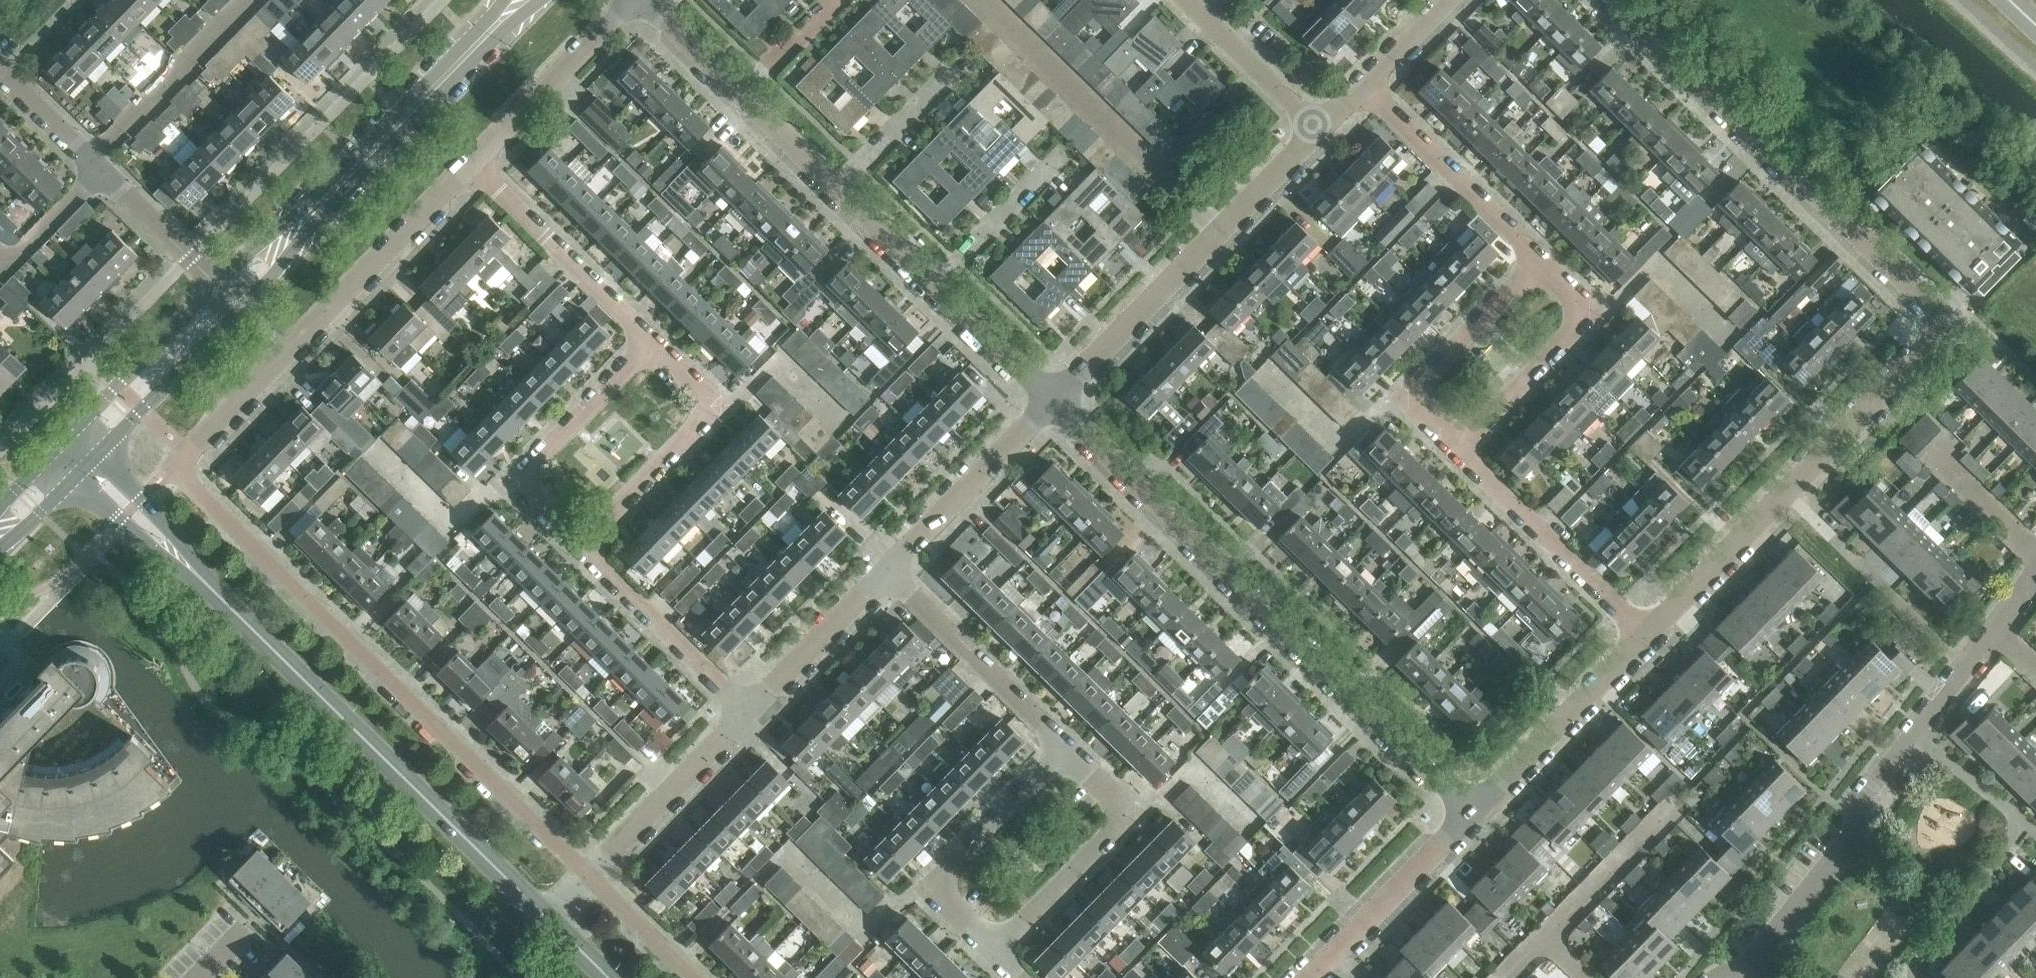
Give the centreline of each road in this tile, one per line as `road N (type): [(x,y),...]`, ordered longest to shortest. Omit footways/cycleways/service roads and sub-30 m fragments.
road 1 (residential): [(594,883),(177,474),(478,168)]
road 2 (unclassified): [(1646,633),(1951,327),(1614,0)]
road 3 (tertiary): [(553,922),(78,457)]
road 4 (unclassified): [(1474,807),(1054,398)]
road 5 (unclassified): [(1730,977),(1757,964),(1827,882),(1871,782),(1996,629)]
road 6 (secondary): [(232,299),(519,0)]
road 7 (unclassified): [(1054,398),(1226,234),(1322,128)]
road 8 (unclassified): [(998,955),(928,888),(1065,747)]
road 9 (unclassified): [(998,955),(1132,813),(1065,747)]
road 10 (residential): [(586,548),(519,484),(655,343)]
road 11 (residential): [(586,548),(719,406),(655,343)]
road 12 (unclassified): [(1460,445),(1406,395),(1540,258)]
road 13 (unclassified): [(1646,633),(1460,445)]
road 14 (unclassified): [(1460,445),(1593,311),(1540,258)]
road 15 (unclassified): [(1065,747),(888,572)]
road 16 (residential): [(655,343),(478,168)]
road 17 (unclassified): [(1474,807),(1646,633)]
road 18 (residential): [(888,572),(1054,398)]
road 19 (unclassified): [(1540,258),(1372,89)]
road 20 (unclassified): [(1308,977),(1474,807)]
road 21 (residential): [(753,712),(586,548)]
road 22 (unclassified): [(594,883),(753,712)]
road 23 (residential): [(90,165),(248,0)]
road 24 (residential): [(478,168),(632,0)]
road 25 (secondary): [(78,457),(232,299)]
road 26 (residential): [(753,712),(888,572)]
road 27 (residential): [(938,286),(1068,153)]
road 28 (residential): [(1322,128),(1193,0)]
road 29 (residential): [(102,176),(232,299)]
road 30 (residential): [(840,190),(965,63)]
road 31 (residential): [(1054,398),(938,286)]
road 32 (residential): [(102,176),(6,267),(0,261)]
road 33 (residential): [(938,286),(840,190)]
road 34 (residential): [(743,96),(645,0)]
road 35 (residential): [(840,190),(743,96)]
road 36 (residential): [(690,977),(594,883)]
road 37 (residential): [(743,96),(836,0)]
road 38 (residential): [(90,165),(0,74)]
road 39 (unclassified): [(1372,89),(1456,0)]

